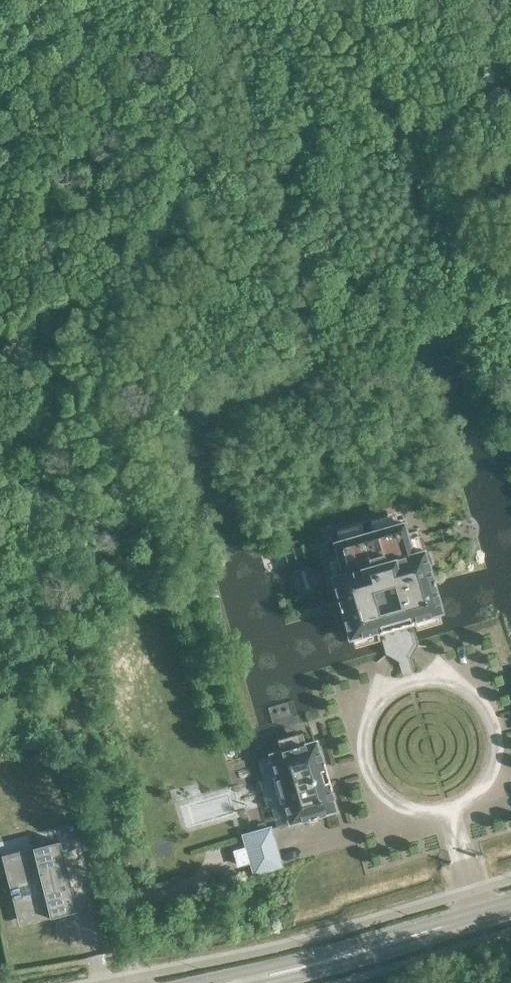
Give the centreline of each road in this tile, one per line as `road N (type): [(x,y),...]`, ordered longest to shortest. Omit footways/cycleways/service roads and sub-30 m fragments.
road 1 (track): [(0,413),(70,650),(134,971)]
road 2 (track): [(185,0),(23,243),(2,303),(0,375)]
road 3 (secondary): [(229,982),(510,906)]

